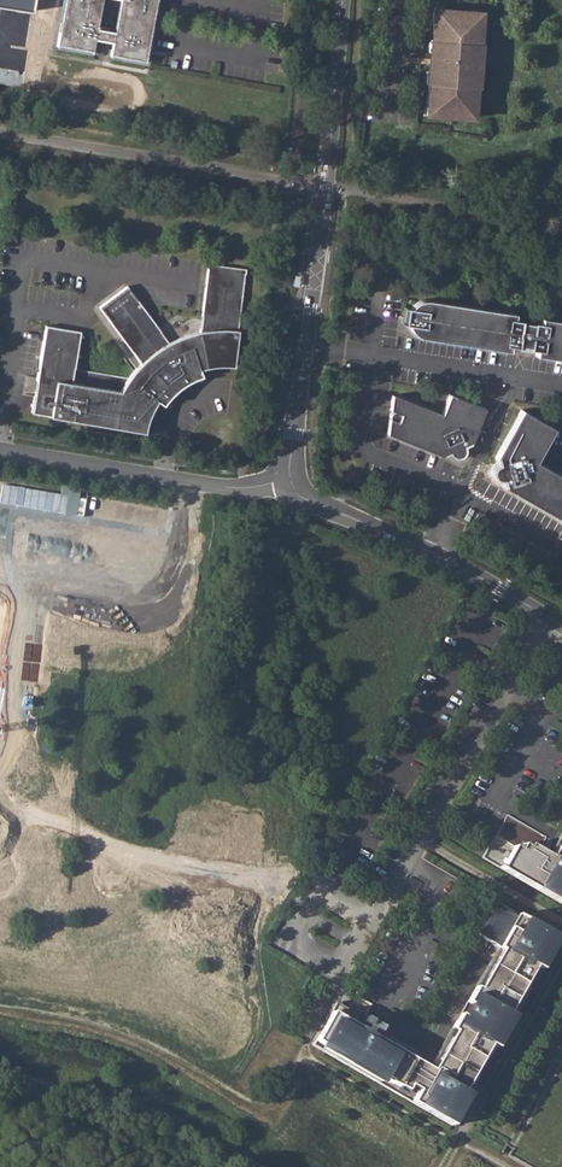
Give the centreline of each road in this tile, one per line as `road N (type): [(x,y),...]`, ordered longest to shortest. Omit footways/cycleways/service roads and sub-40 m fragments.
road 1 (residential): [(283,481),(319,248),(341,0)]
road 2 (residential): [(304,1033),(546,618)]
road 3 (residential): [(546,618),(283,481)]
road 4 (residential): [(283,481),(238,489),(0,450)]

